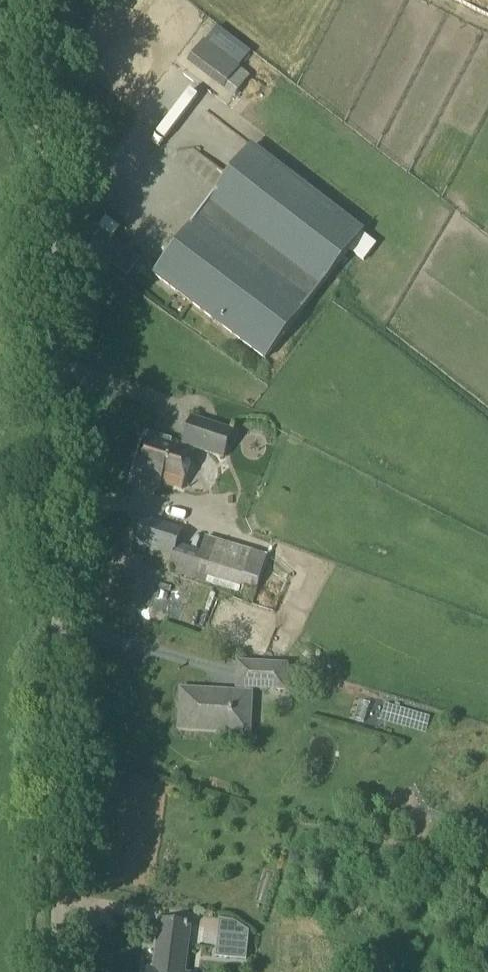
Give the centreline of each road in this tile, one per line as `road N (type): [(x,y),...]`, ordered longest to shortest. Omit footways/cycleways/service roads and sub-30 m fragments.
road 1 (unclassified): [(44,971),(37,241),(20,147),(0,110)]

